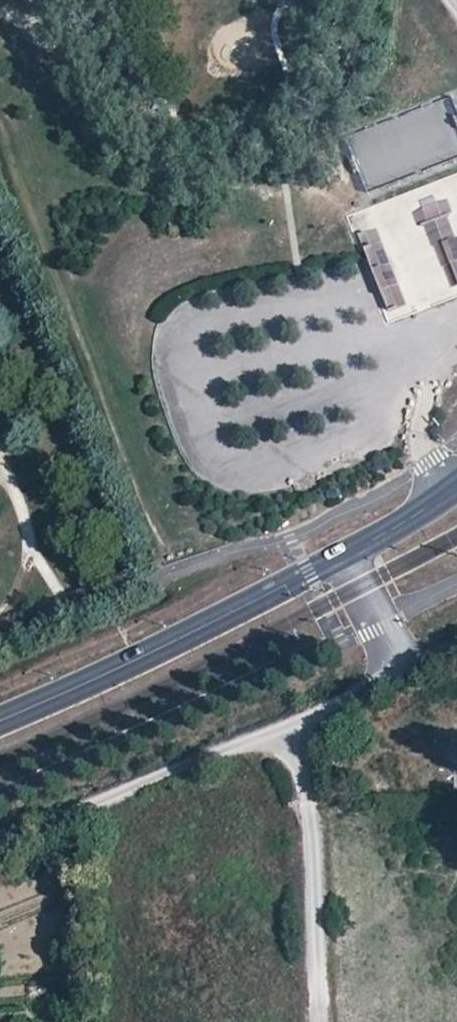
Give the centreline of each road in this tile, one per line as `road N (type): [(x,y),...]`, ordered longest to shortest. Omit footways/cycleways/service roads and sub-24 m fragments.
road 1 (secondary): [(351,552),(0,718)]
road 2 (track): [(288,737),(0,831)]
road 3 (track): [(288,737),(310,791),(319,1021)]
road 4 (track): [(456,647),(288,737)]
road 5 (unclassified): [(351,552),(396,650),(398,678)]
road 6 (secondary): [(456,488),(351,552)]

